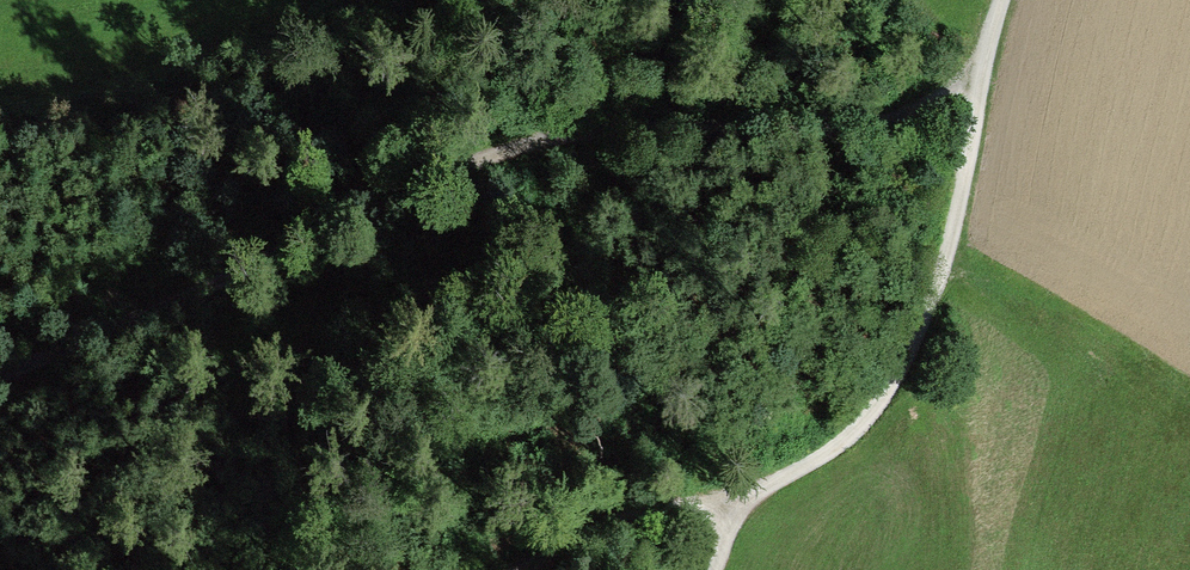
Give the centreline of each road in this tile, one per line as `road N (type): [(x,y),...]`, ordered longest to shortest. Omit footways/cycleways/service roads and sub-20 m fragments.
road 1 (track): [(0,386),(470,171),(596,139),(828,133),(922,113),(982,75)]
road 2 (track): [(1001,0),(936,293),(874,410),(815,463),(732,501)]
road 3 (track): [(732,501),(527,569)]

